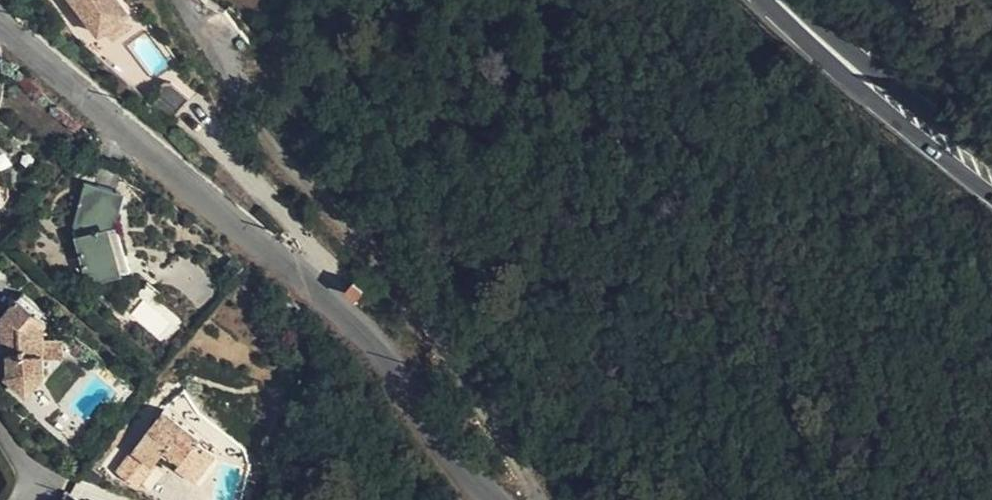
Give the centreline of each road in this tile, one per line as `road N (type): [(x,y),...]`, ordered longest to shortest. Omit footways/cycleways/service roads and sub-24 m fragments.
road 1 (tertiary): [(0,22),(346,317),(496,499)]
road 2 (primary): [(833,57),(944,166),(991,200)]
road 3 (primary): [(991,165),(833,57)]

